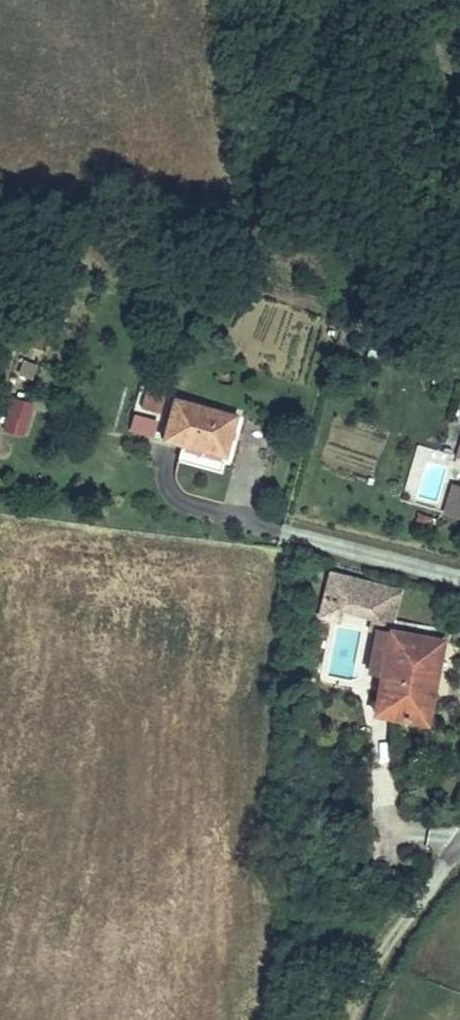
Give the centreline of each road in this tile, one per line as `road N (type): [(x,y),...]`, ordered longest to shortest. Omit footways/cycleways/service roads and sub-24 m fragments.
road 1 (track): [(353,1019),(359,994),(459,863)]

